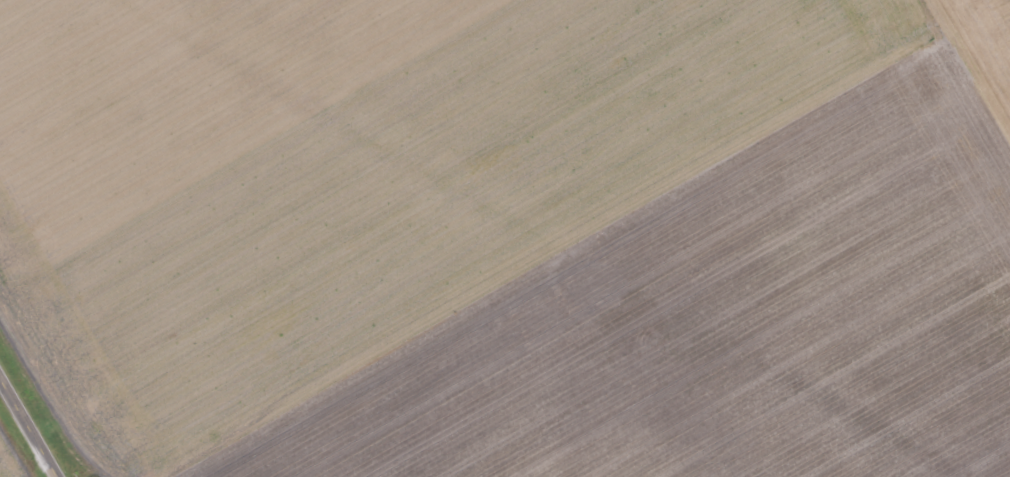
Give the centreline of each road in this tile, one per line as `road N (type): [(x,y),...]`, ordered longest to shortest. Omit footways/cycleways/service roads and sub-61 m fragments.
road 1 (residential): [(157,476),(939,24)]
road 2 (residential): [(1009,148),(926,0)]

